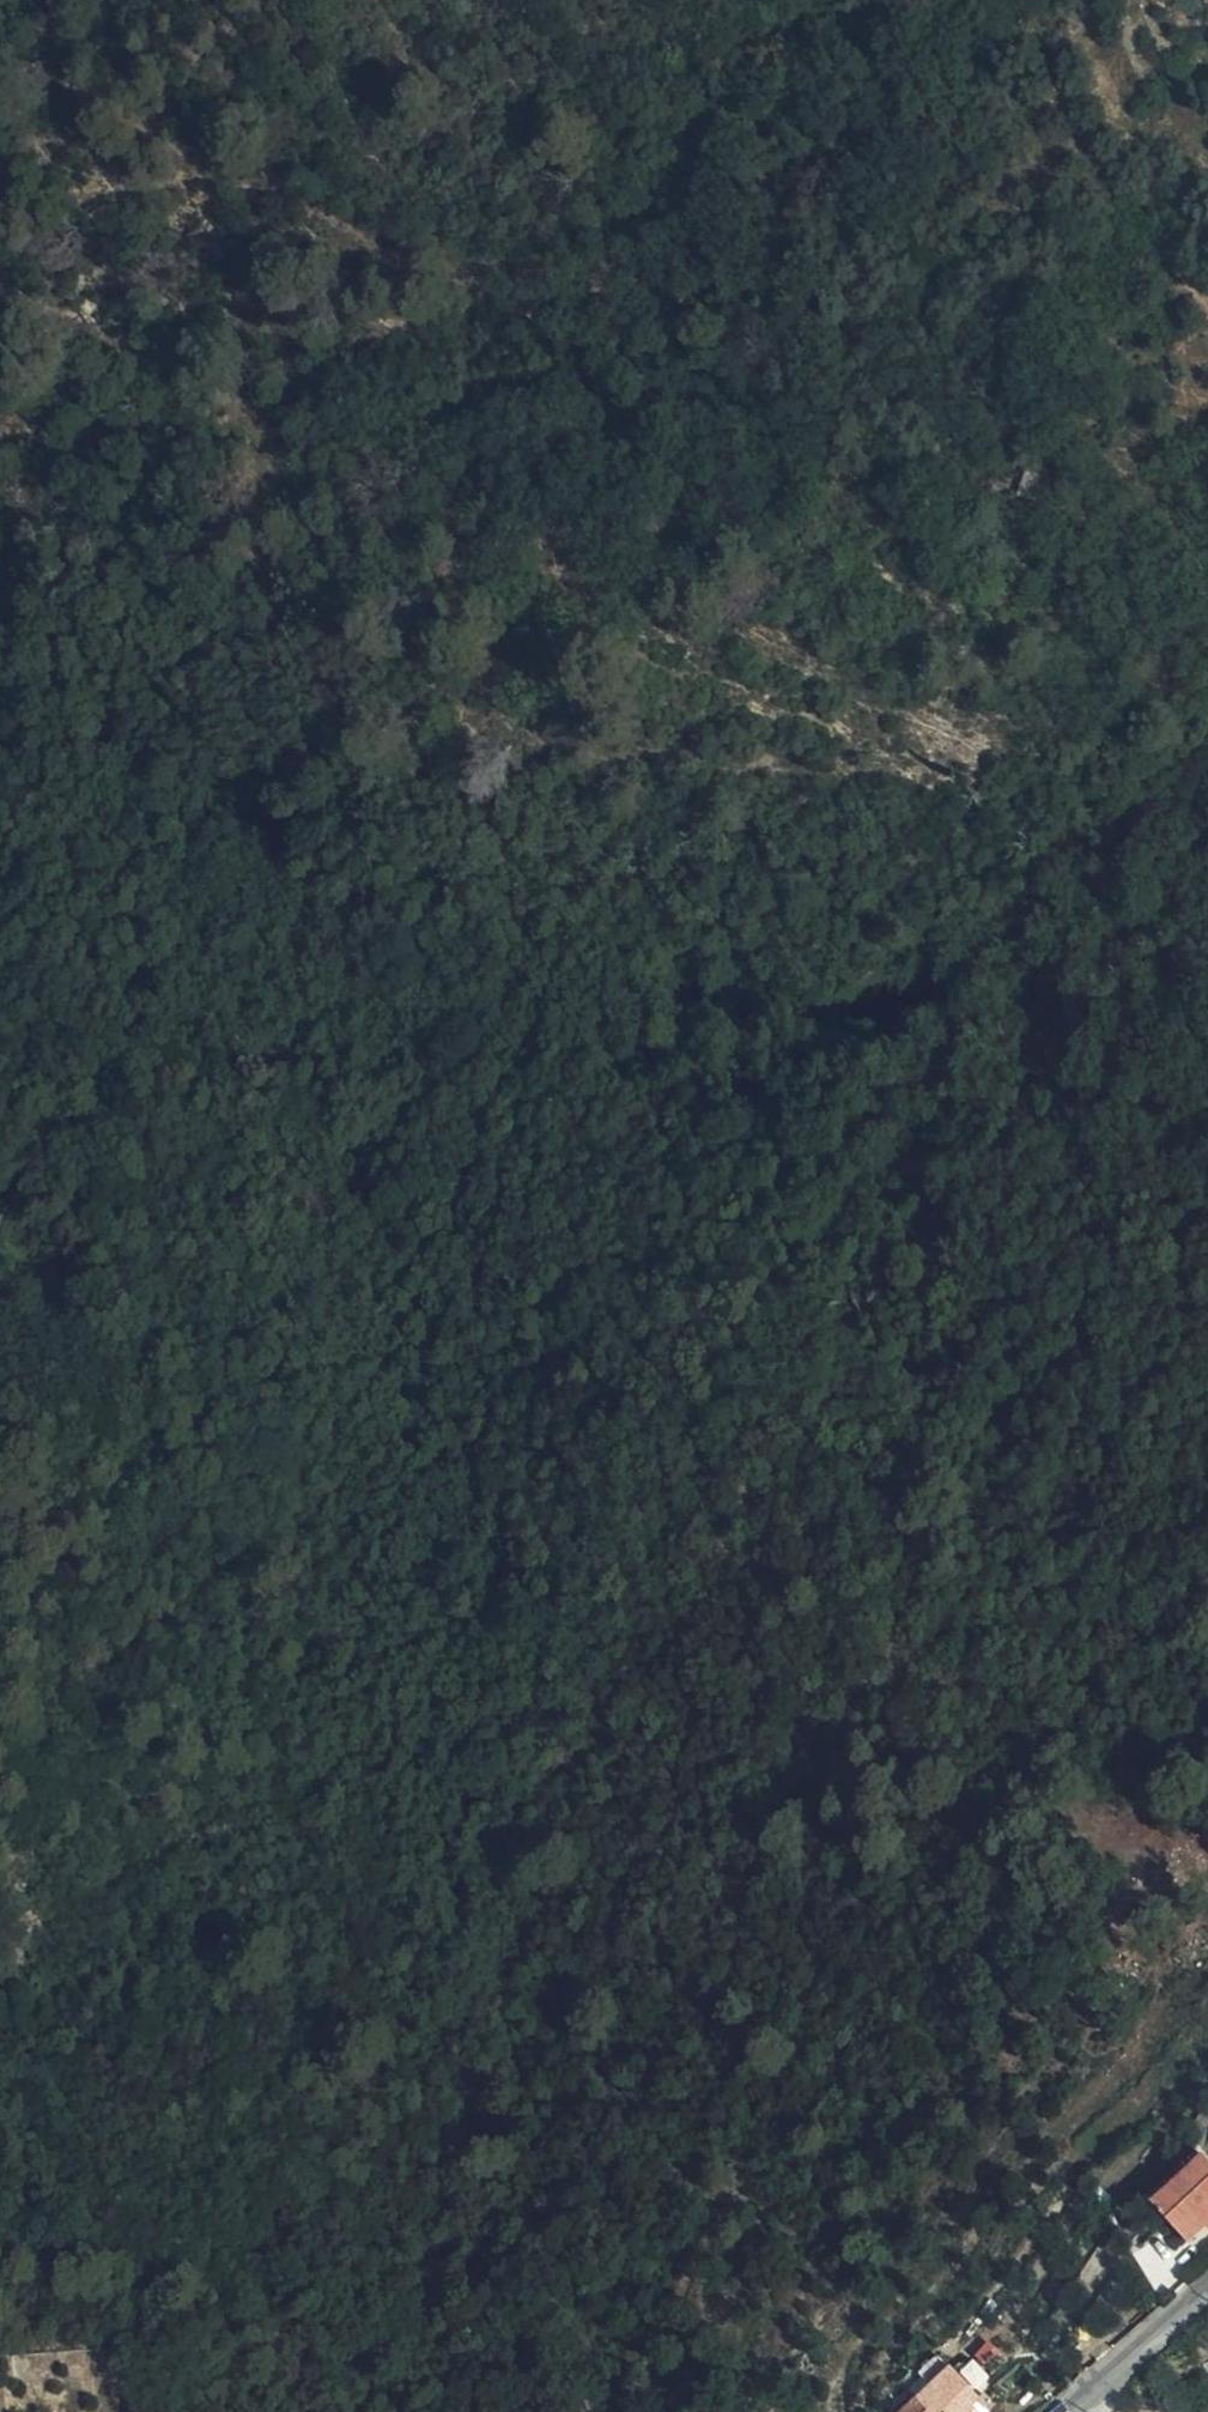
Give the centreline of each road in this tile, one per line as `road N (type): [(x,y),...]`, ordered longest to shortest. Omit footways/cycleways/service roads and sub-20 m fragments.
road 1 (tertiary): [(1207,2280),(1061,2411)]

